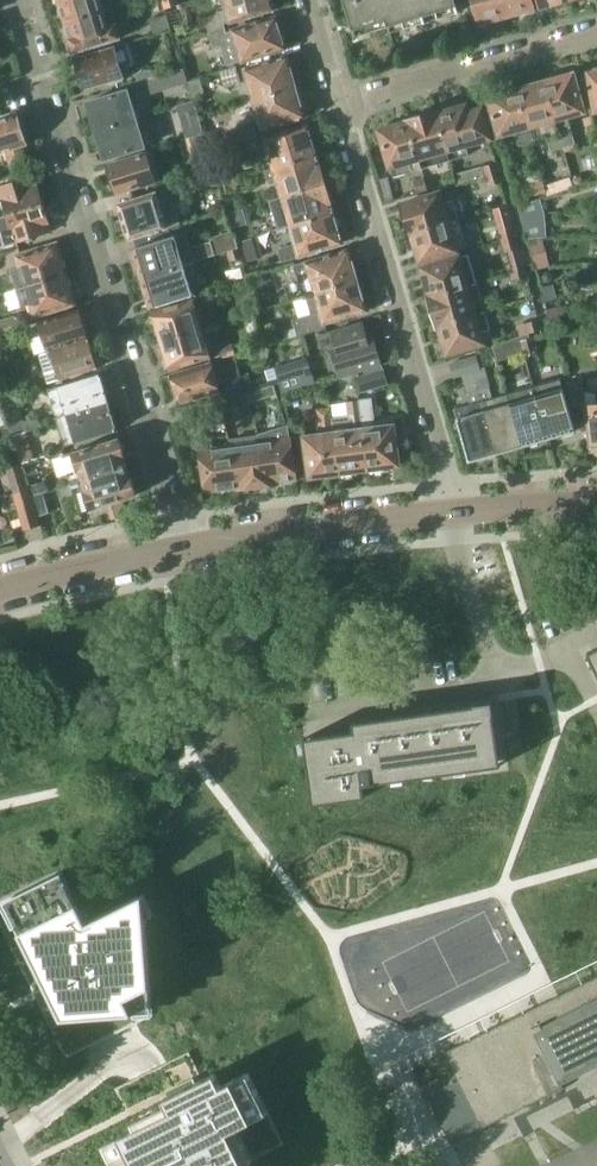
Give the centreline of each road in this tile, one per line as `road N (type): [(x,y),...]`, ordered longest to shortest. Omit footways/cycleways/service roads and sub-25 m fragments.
road 1 (residential): [(186,545),(23,0)]
road 2 (residential): [(347,105),(449,467),(450,515)]
road 3 (tertiary): [(186,545),(450,515)]
road 4 (unclassified): [(596,37),(347,105)]
road 5 (tertiary): [(0,587),(186,545)]
road 6 (tertiary): [(450,515),(596,505)]

